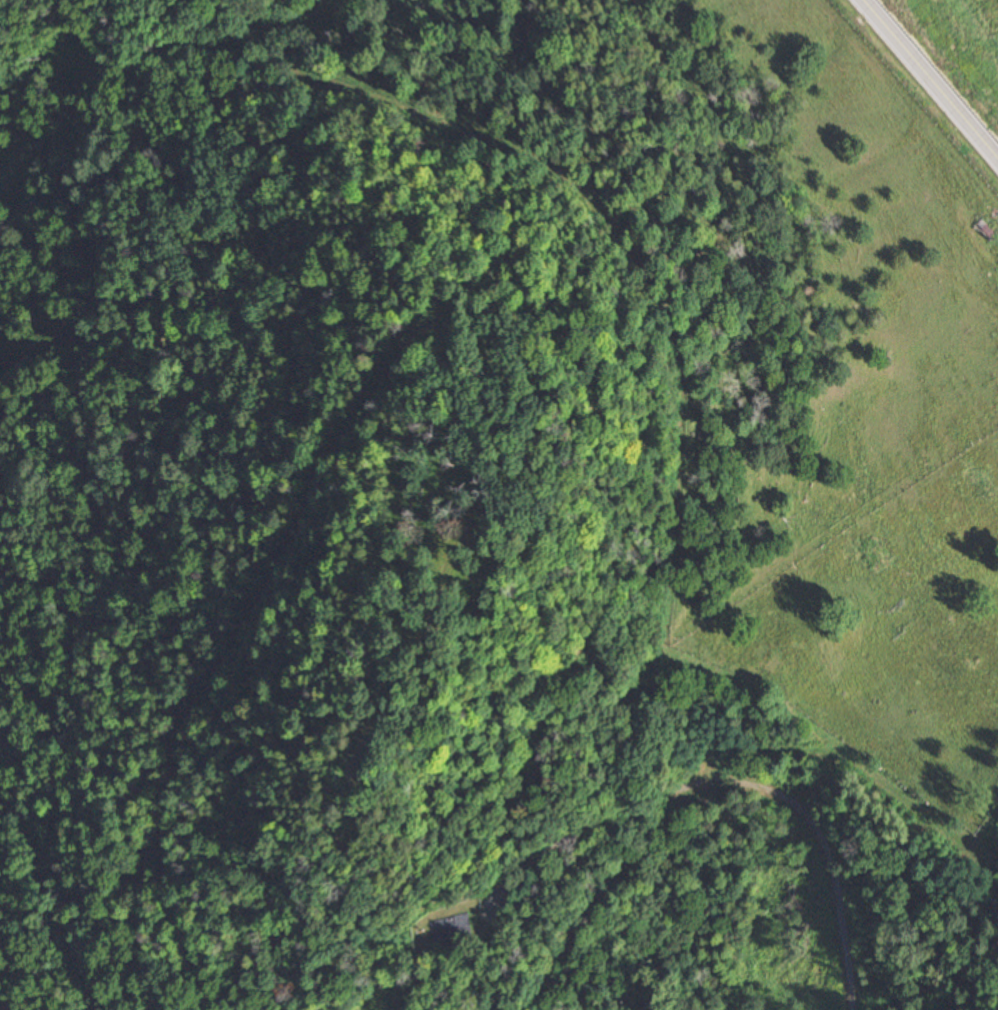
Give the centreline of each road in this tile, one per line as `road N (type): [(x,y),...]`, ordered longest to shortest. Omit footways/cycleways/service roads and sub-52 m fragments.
road 1 (primary): [(997,152),(870,0)]

